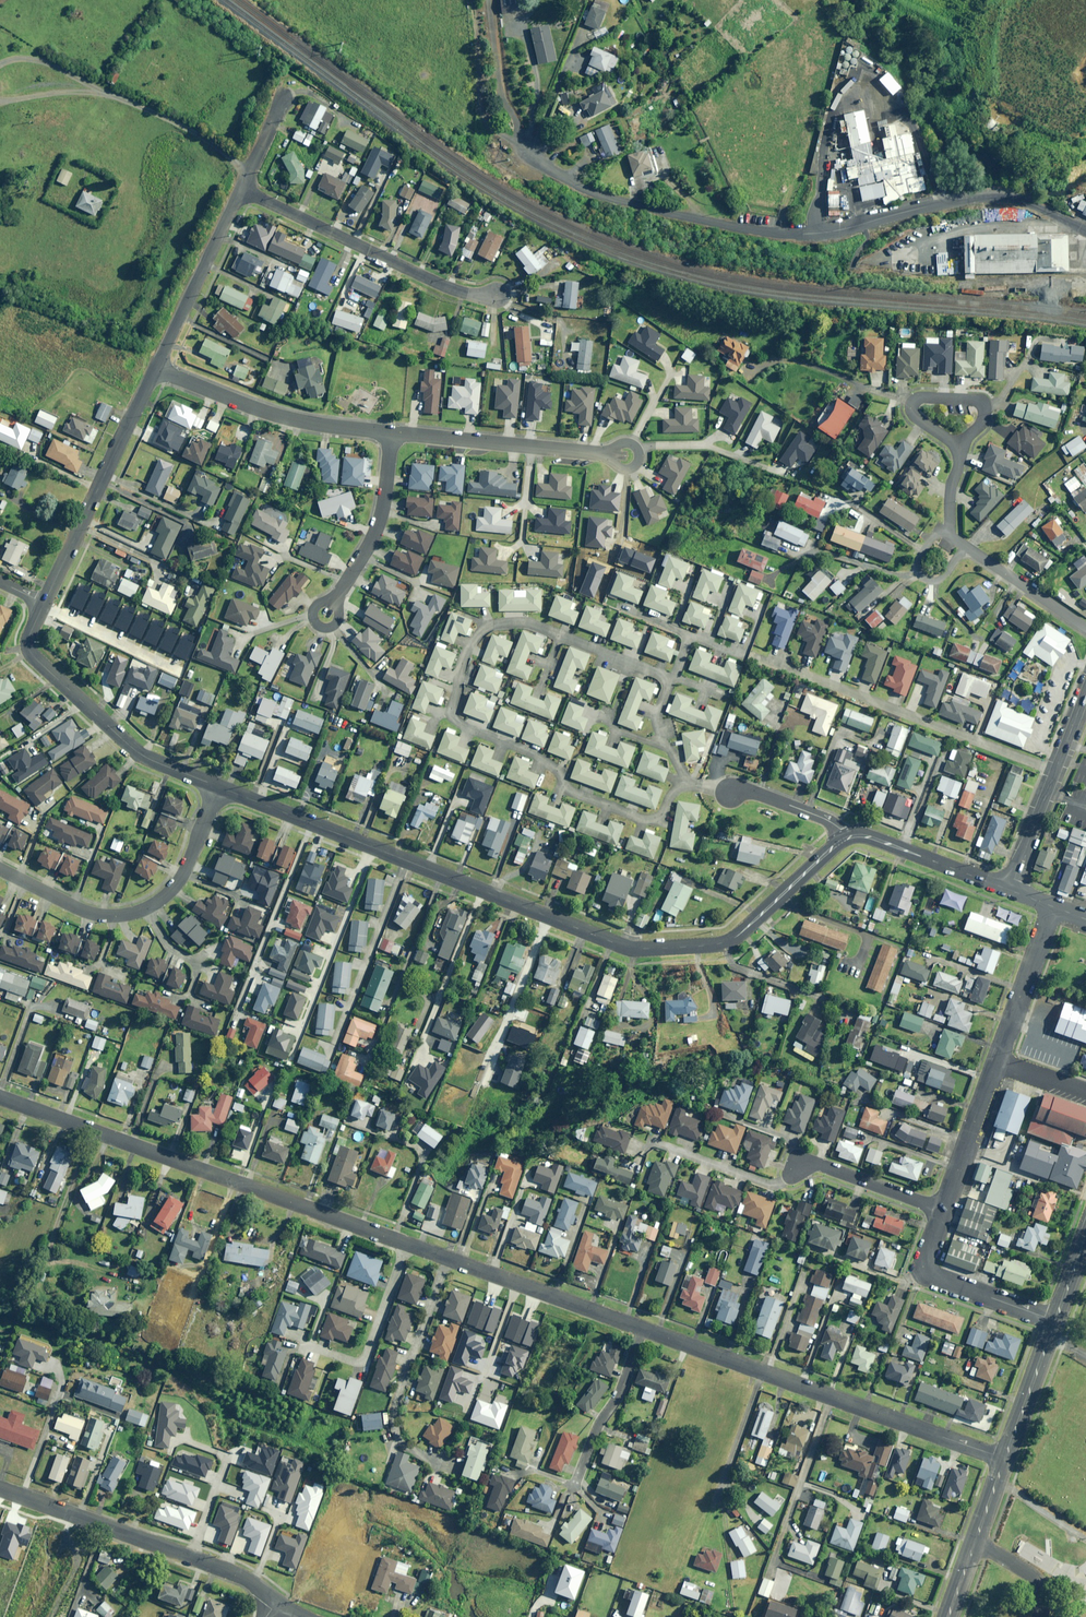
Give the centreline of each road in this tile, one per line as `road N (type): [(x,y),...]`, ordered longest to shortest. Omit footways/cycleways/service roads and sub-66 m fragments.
road 1 (residential): [(849,835),(729,940),(637,949),(218,787)]
road 2 (unclassified): [(525,150),(591,190),(775,233),(996,196),(1085,231)]
road 3 (residential): [(689,784),(672,792),(656,816),(635,814),(567,789),(551,761),(461,723),(450,709),(468,646),(500,622),(529,624),(668,679)]
road 4 (residential): [(0,1097),(449,1258)]
road 5 (residential): [(644,1329),(1005,1459)]
road 6 (residential): [(0,868),(95,912),(150,907),(183,874),(218,787)]
road 7 (residential): [(218,787),(138,753),(32,657),(27,642),(44,605)]
road 8 (residential): [(241,190),(450,288),(498,295)]
road 9 (residential): [(44,605),(157,370)]
road 10 (residential): [(157,370),(273,415),(390,433)]
road 11 (residential): [(442,1465),(399,1436),(394,1410),(449,1258)]
road 12 (residential): [(390,433),(626,456)]
road 13 (residential): [(1085,693),(1010,890)]
road 14 (residential): [(449,1258),(644,1329)]
road 15 (residential): [(0,1490),(191,1559)]
road 16 (residential): [(1055,1321),(927,1273),(943,1209)]
road 17 (residential): [(326,617),(378,527),(390,433)]
road 18 (residential): [(157,370),(241,190)]
road 19 (residential): [(958,446),(913,416),(914,400),(981,400),(986,415),(972,435)]
road 20 (residential): [(574,1485),(644,1329)]
road 21 (residential): [(1010,890),(849,835)]
road 22 (residential): [(997,1061),(1054,907)]
road 23 (residential): [(648,1139),(765,1182),(781,1182),(798,1168)]
road 24 (residential): [(943,1209),(997,1061)]
road 25 (residential): [(798,1168),(815,1162),(943,1209)]
road 26 (tertiary): [(1005,1459),(1055,1321)]
road 27 (residential): [(1085,628),(965,546)]
road 28 (residential): [(849,835),(747,790),(727,793)]
road 29 (residential): [(965,546),(942,577),(919,576),(916,563),(930,539),(949,535)]

